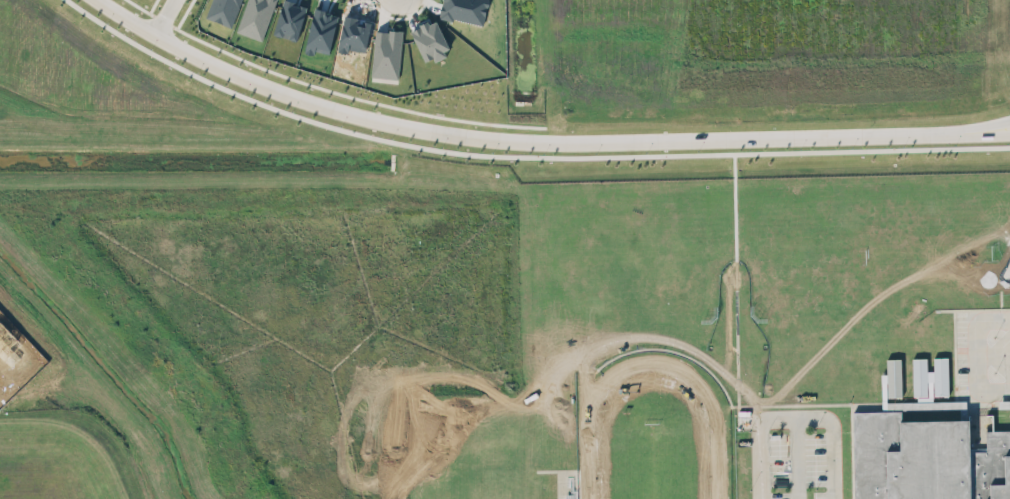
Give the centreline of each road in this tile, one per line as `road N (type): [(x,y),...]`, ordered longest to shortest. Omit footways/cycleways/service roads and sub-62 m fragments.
road 1 (tertiary): [(997,130),(493,139),(275,90),(99,0)]

